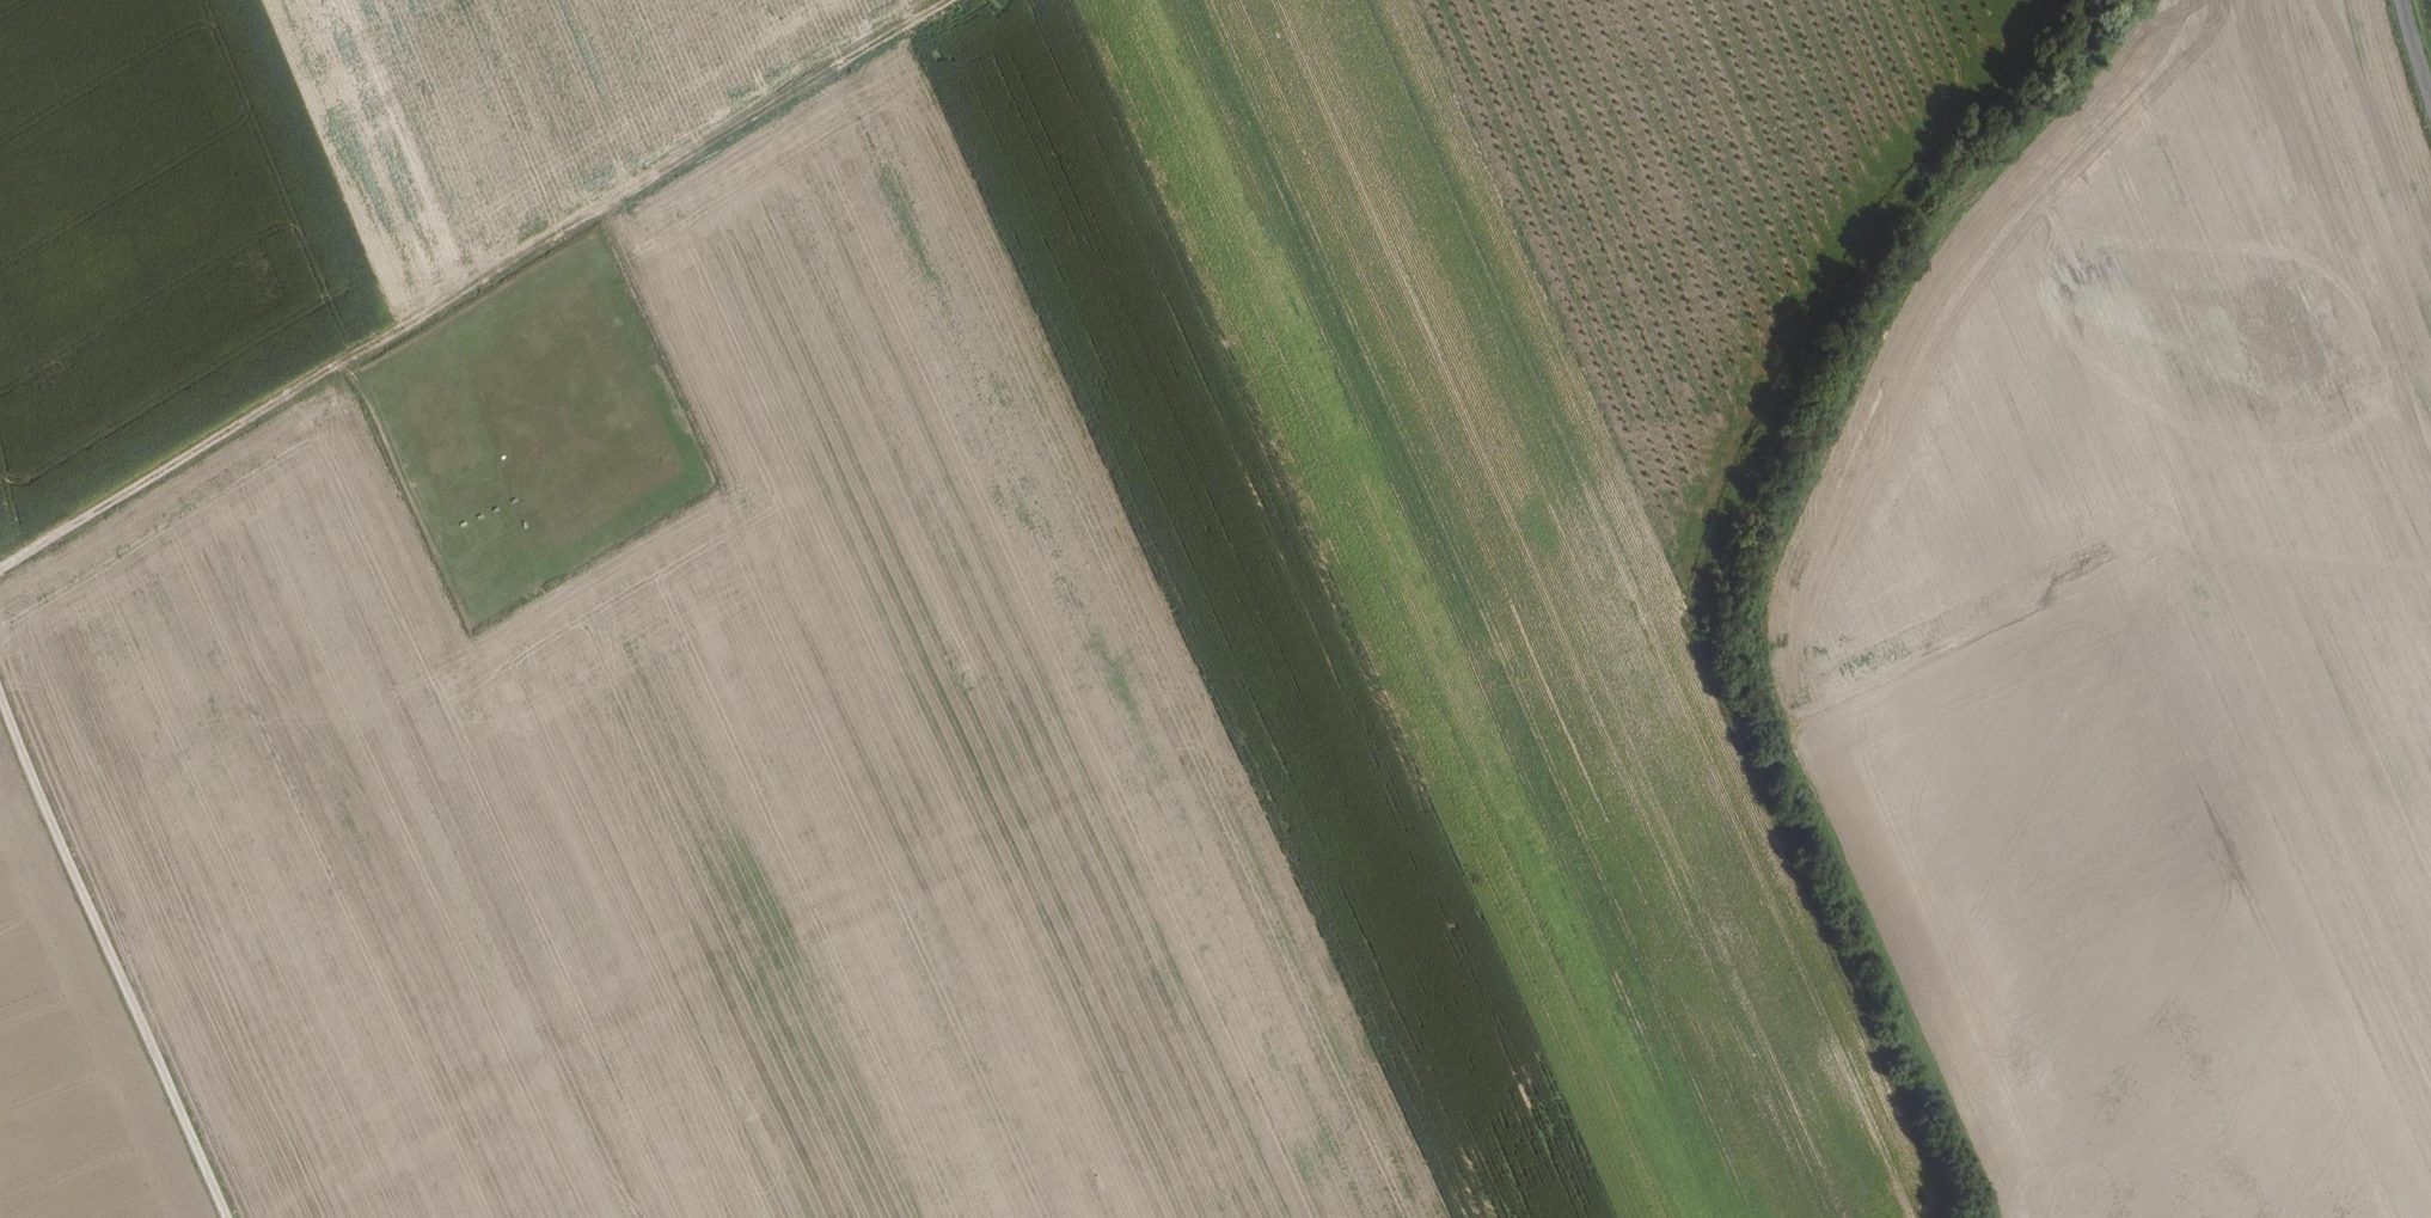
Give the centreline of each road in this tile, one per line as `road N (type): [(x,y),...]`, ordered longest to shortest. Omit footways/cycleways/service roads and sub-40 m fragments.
road 1 (track): [(0,576),(953,0)]
road 2 (track): [(0,708),(222,1217)]

